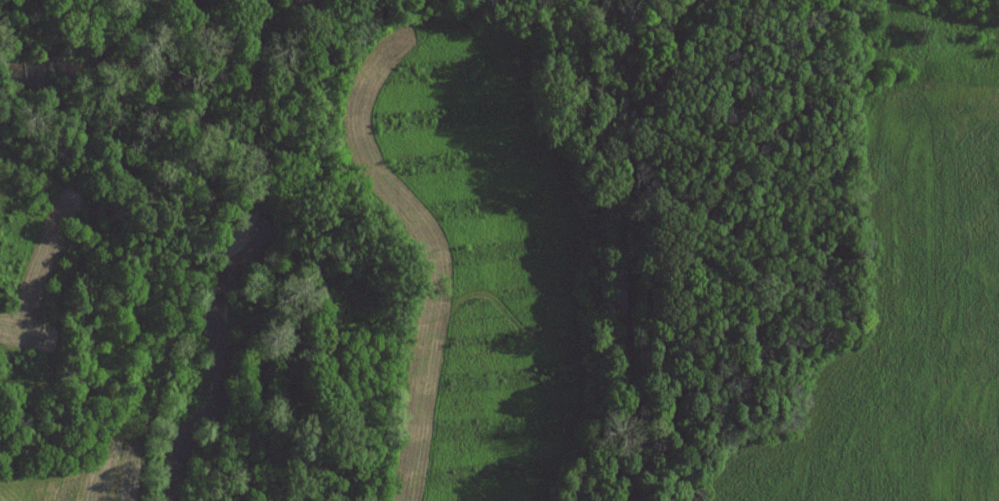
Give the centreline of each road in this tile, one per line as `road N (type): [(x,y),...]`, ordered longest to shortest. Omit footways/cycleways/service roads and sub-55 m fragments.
road 1 (residential): [(622,500),(618,191),(631,0)]

